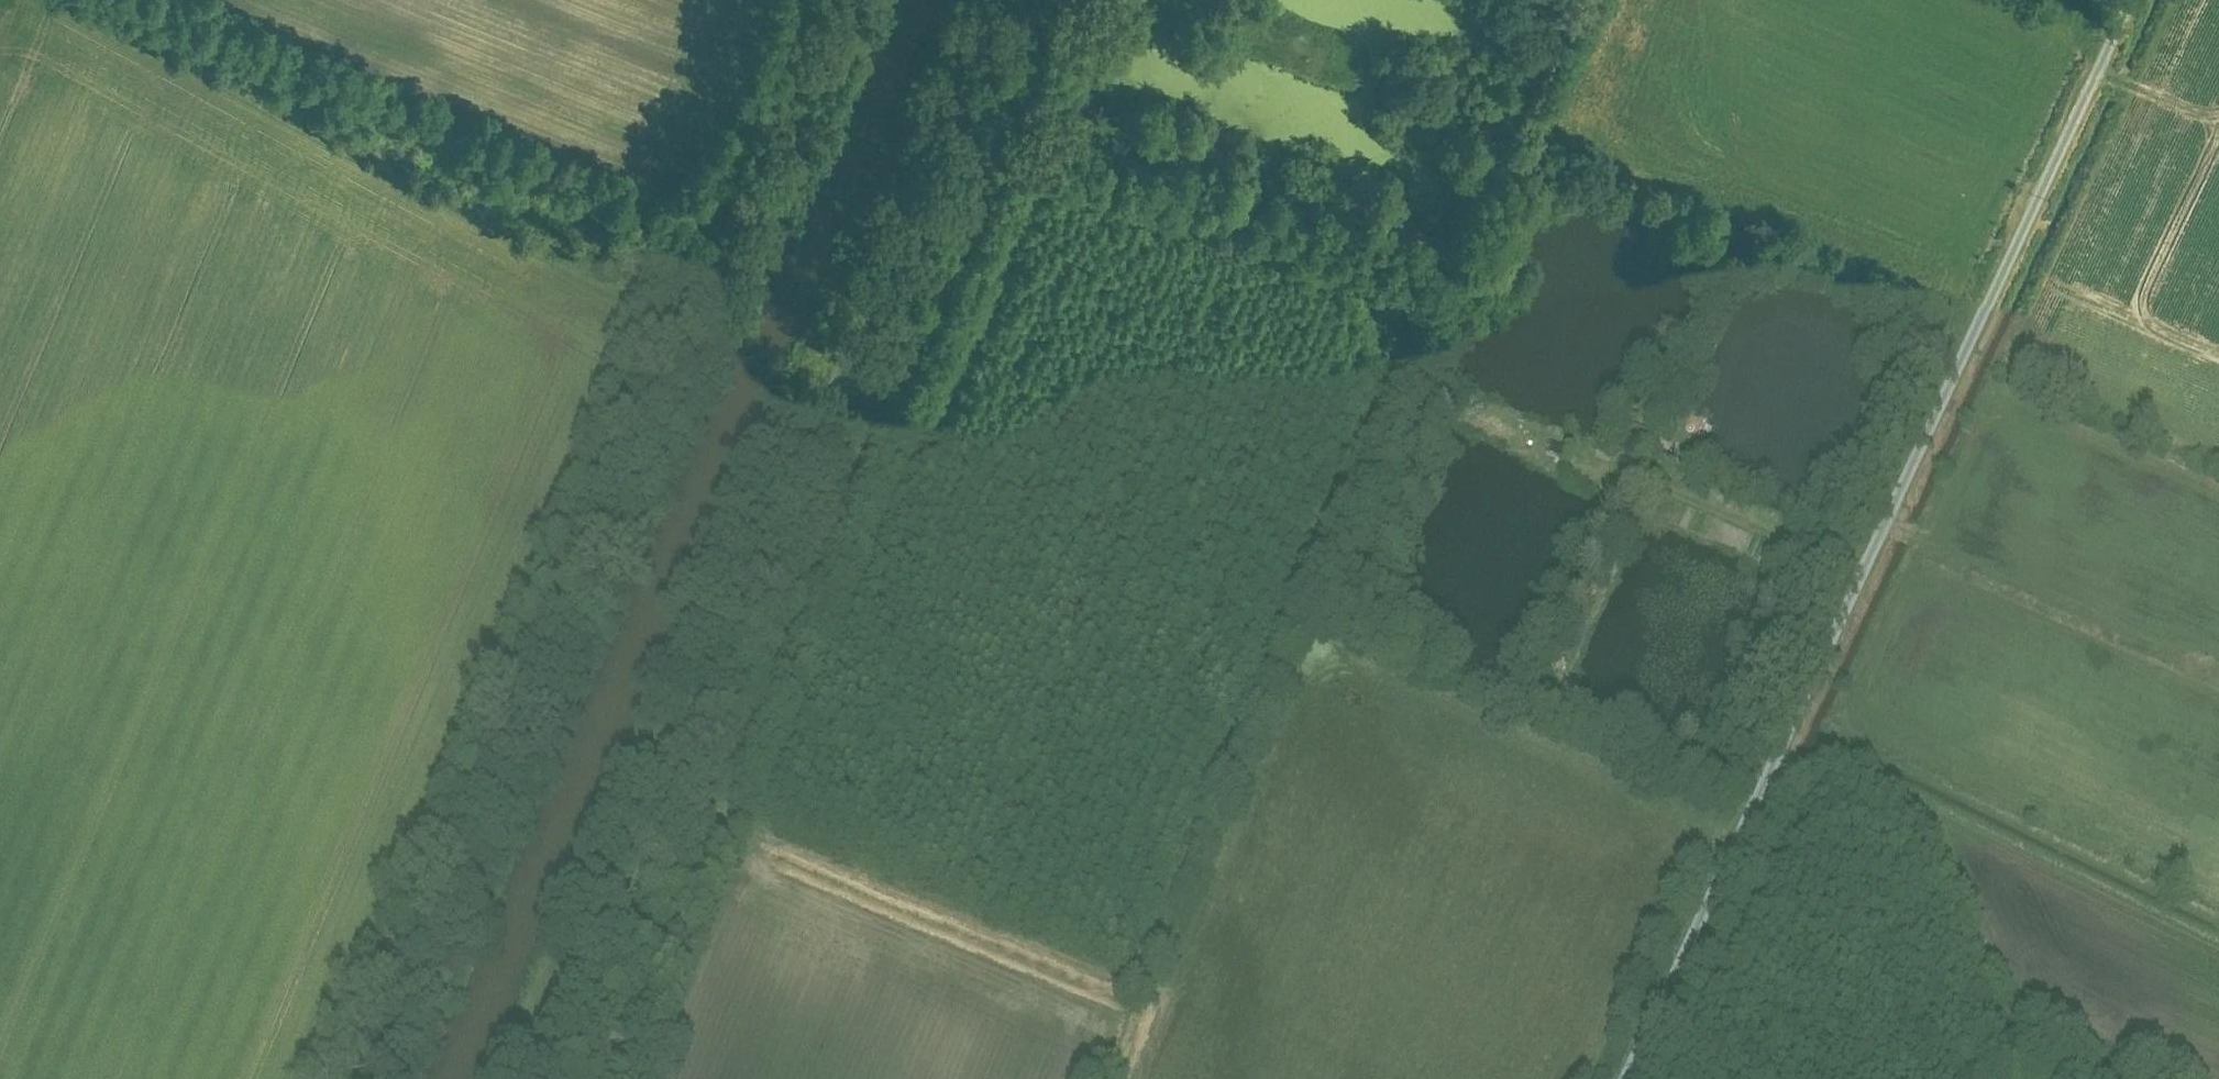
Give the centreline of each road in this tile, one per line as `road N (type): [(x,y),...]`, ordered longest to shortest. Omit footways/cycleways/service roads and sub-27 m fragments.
road 1 (residential): [(1627,1078),(2136,0)]
road 2 (unclassified): [(1002,0),(547,1078)]

